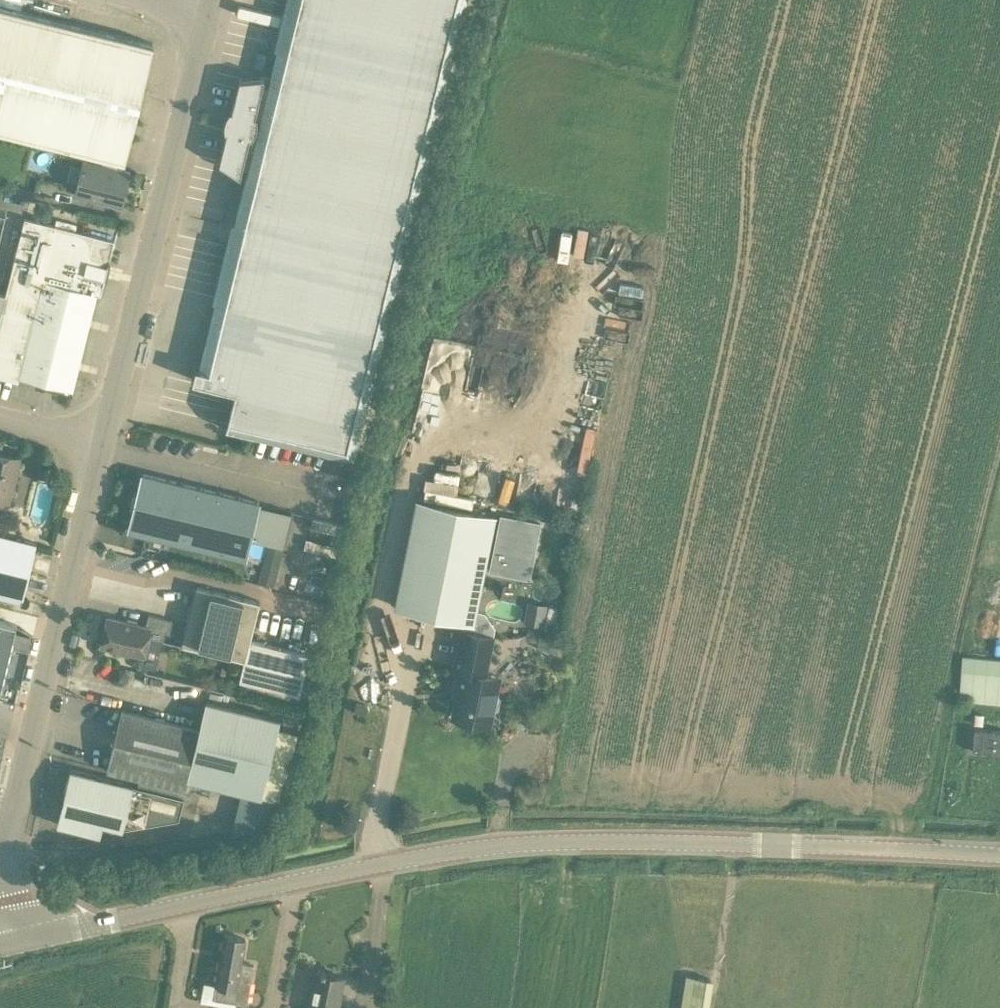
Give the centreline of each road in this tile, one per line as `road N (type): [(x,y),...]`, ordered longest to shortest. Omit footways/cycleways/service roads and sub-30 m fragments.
road 1 (tertiary): [(14,941),(446,853),(731,843),(999,858)]
road 2 (unclassified): [(14,941),(1,849),(97,449)]
road 3 (unclassified): [(97,449),(207,8)]

